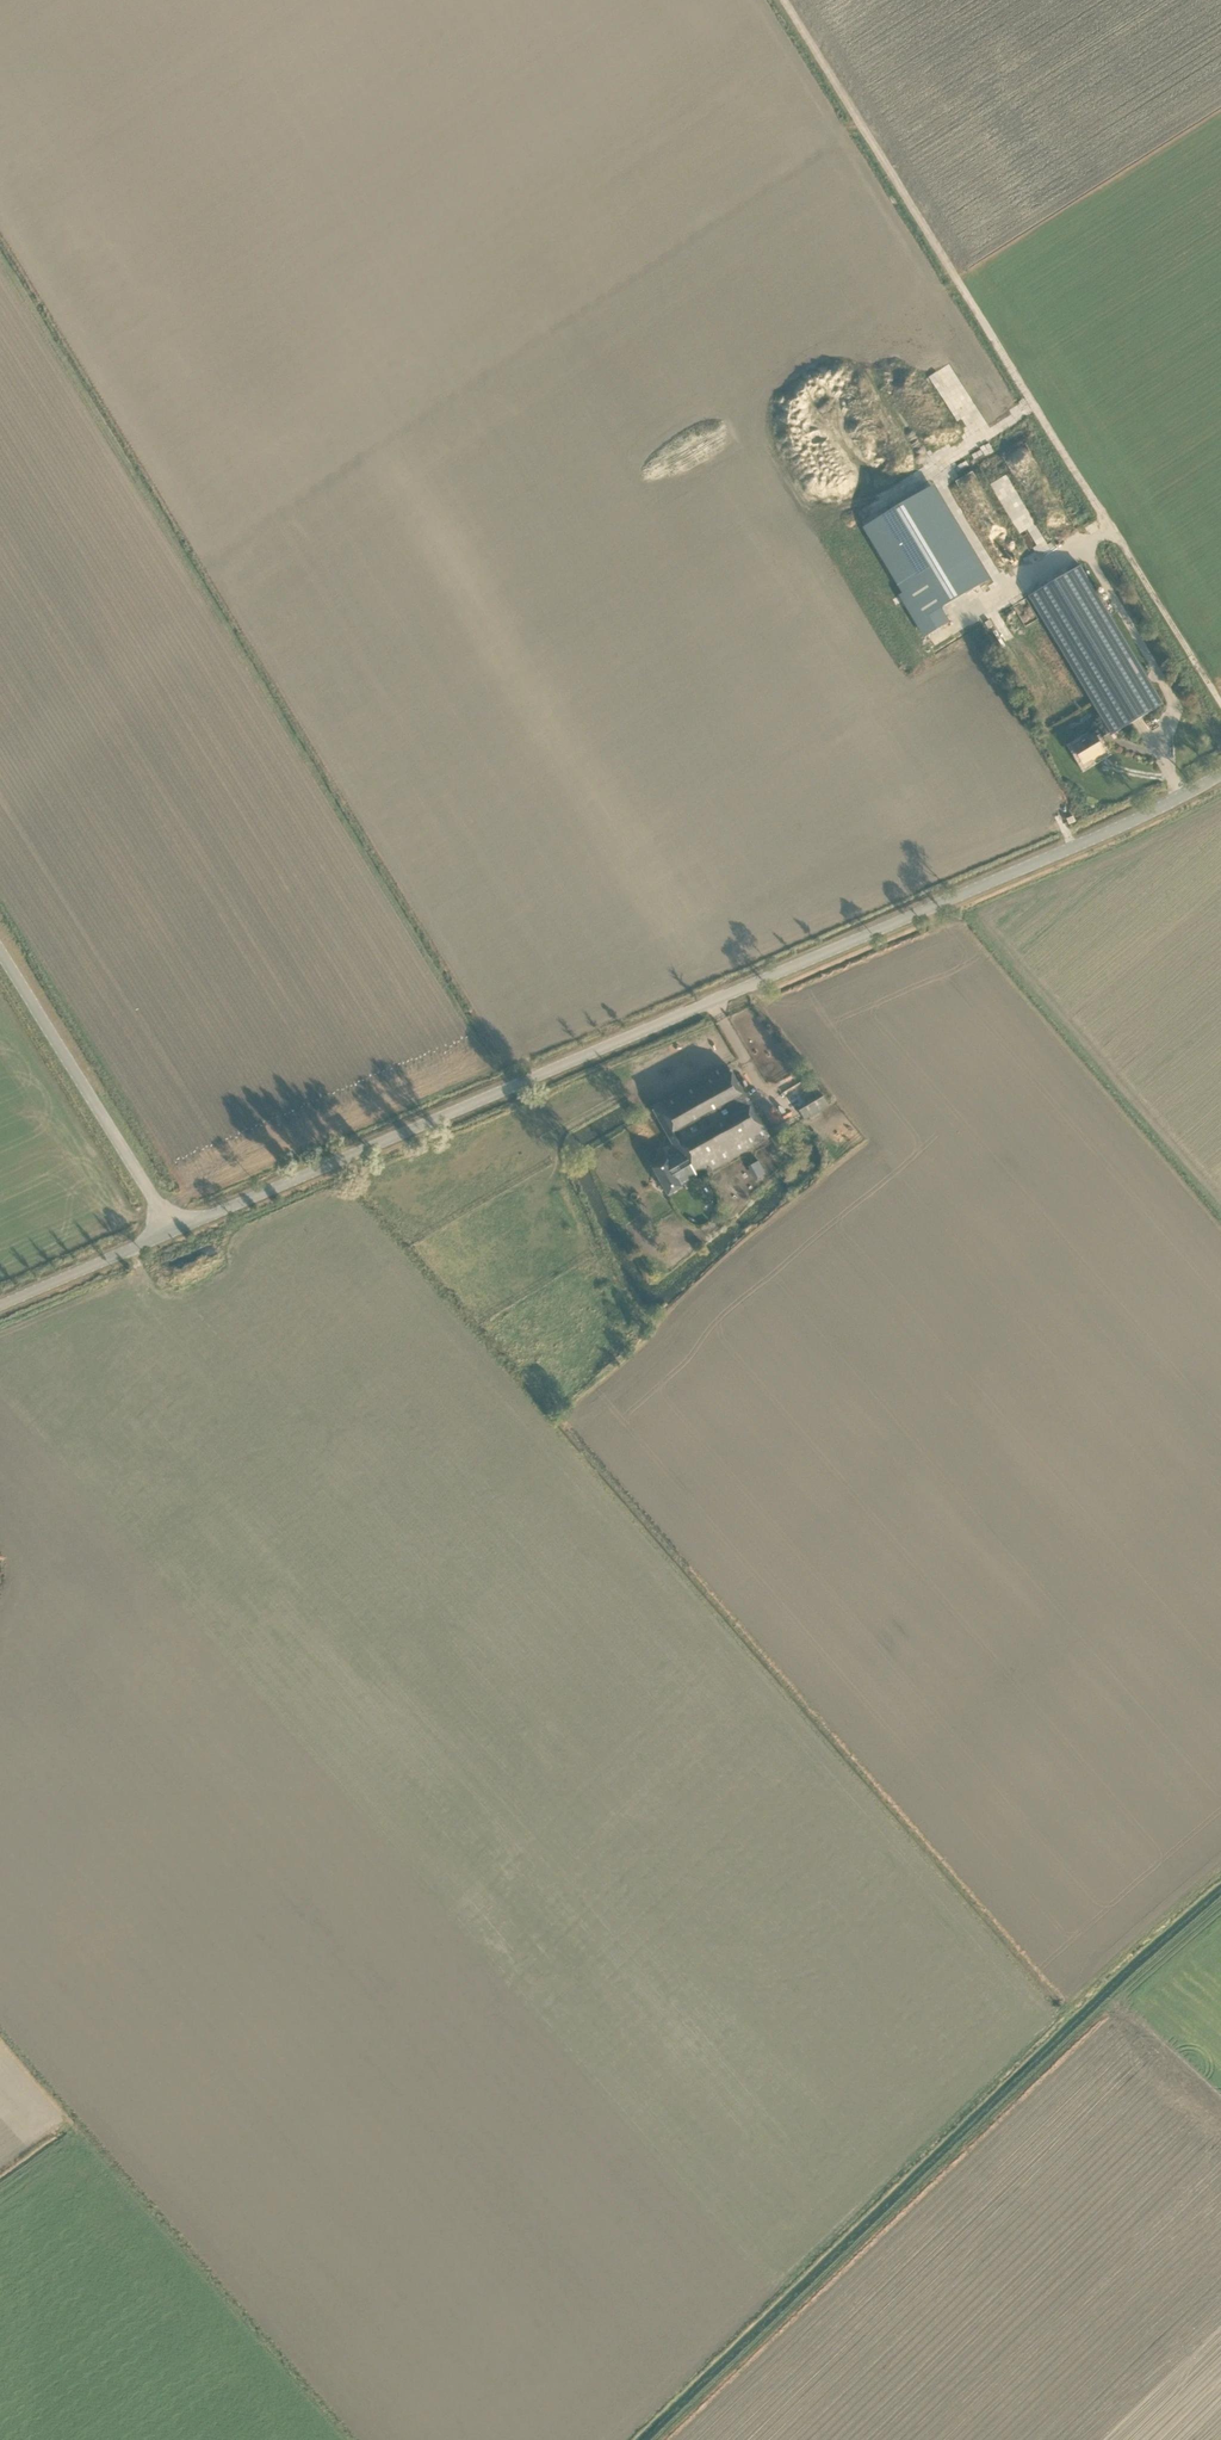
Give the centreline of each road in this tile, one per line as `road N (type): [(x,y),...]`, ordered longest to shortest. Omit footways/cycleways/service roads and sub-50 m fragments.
road 1 (tertiary): [(173,1230),(1220,774)]
road 2 (unclassified): [(173,1230),(0,953)]
road 3 (tertiary): [(0,1304),(173,1230)]

